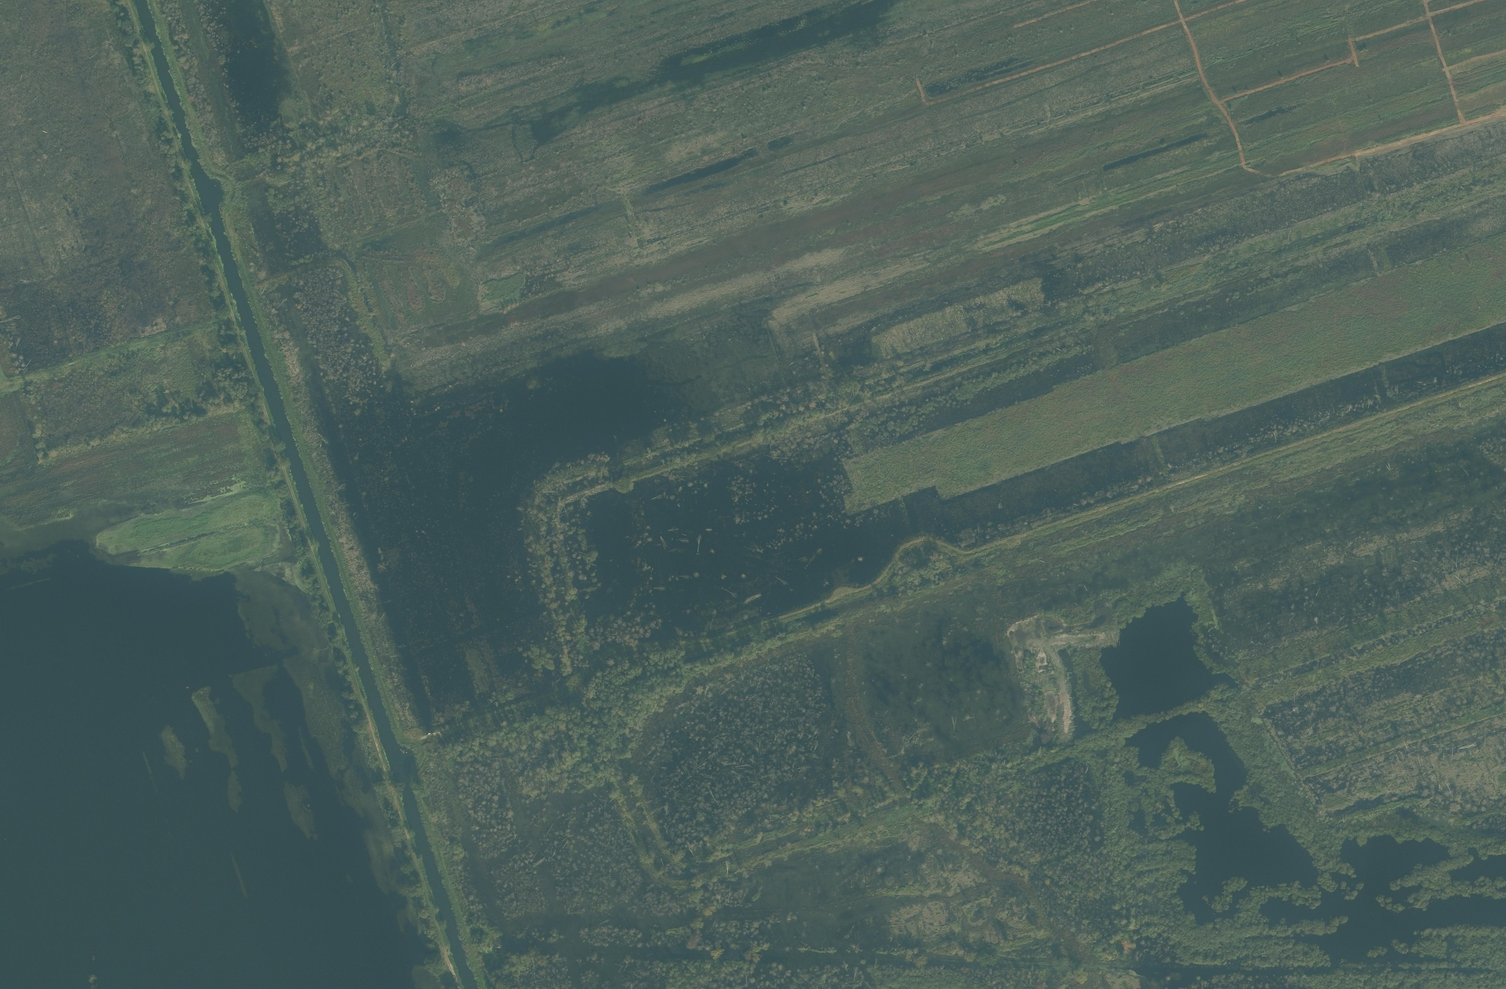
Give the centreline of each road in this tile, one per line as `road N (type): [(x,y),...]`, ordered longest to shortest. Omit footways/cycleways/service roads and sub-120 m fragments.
road 1 (track): [(454,988),(127,0)]

